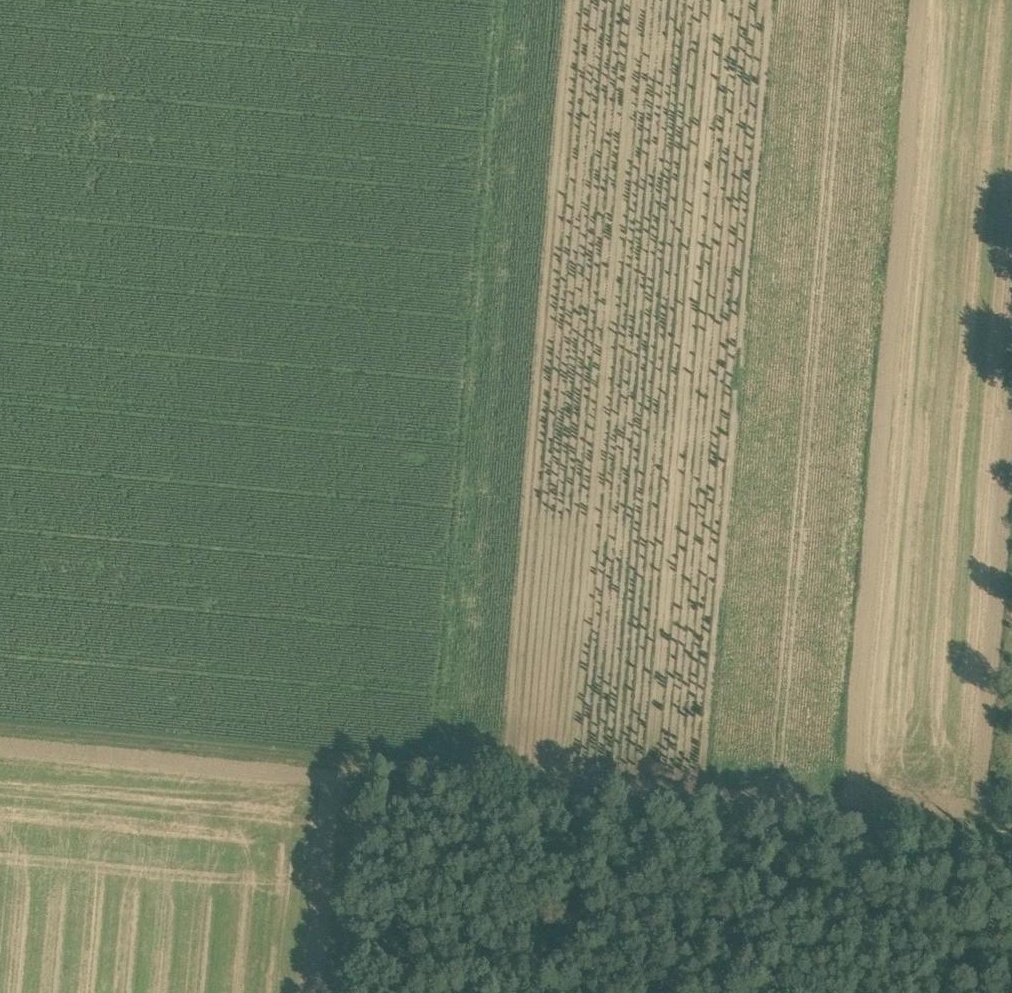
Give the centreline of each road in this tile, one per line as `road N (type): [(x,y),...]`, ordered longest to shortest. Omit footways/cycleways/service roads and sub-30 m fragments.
road 1 (track): [(0,728),(360,761),(1011,839)]
road 2 (track): [(360,761),(342,992)]
road 3 (track): [(958,992),(973,836)]

